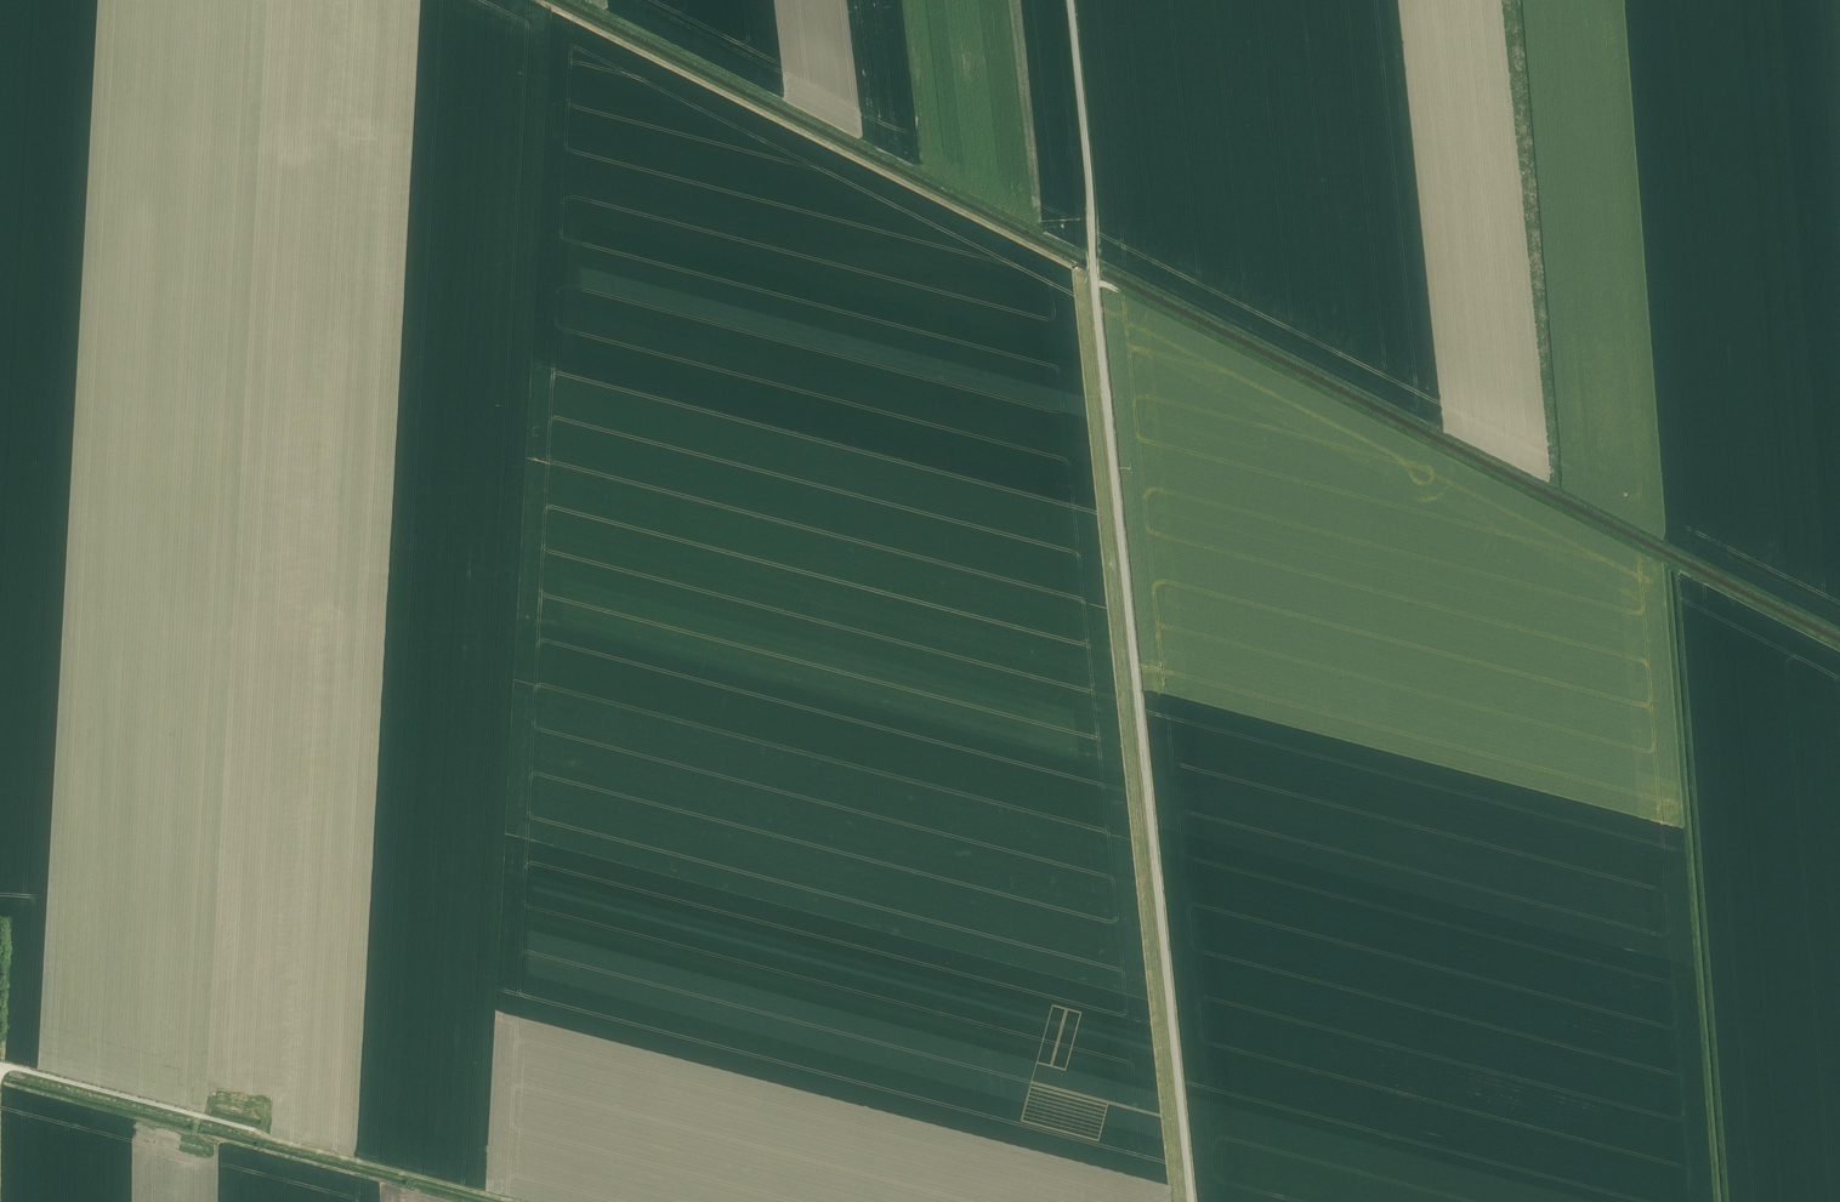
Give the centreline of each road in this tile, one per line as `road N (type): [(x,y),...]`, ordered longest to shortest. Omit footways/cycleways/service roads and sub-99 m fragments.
road 1 (tertiary): [(1192,1201),(1070,0)]
road 2 (track): [(516,1201),(251,1129)]
road 3 (unclassified): [(251,1129),(2,1065)]

